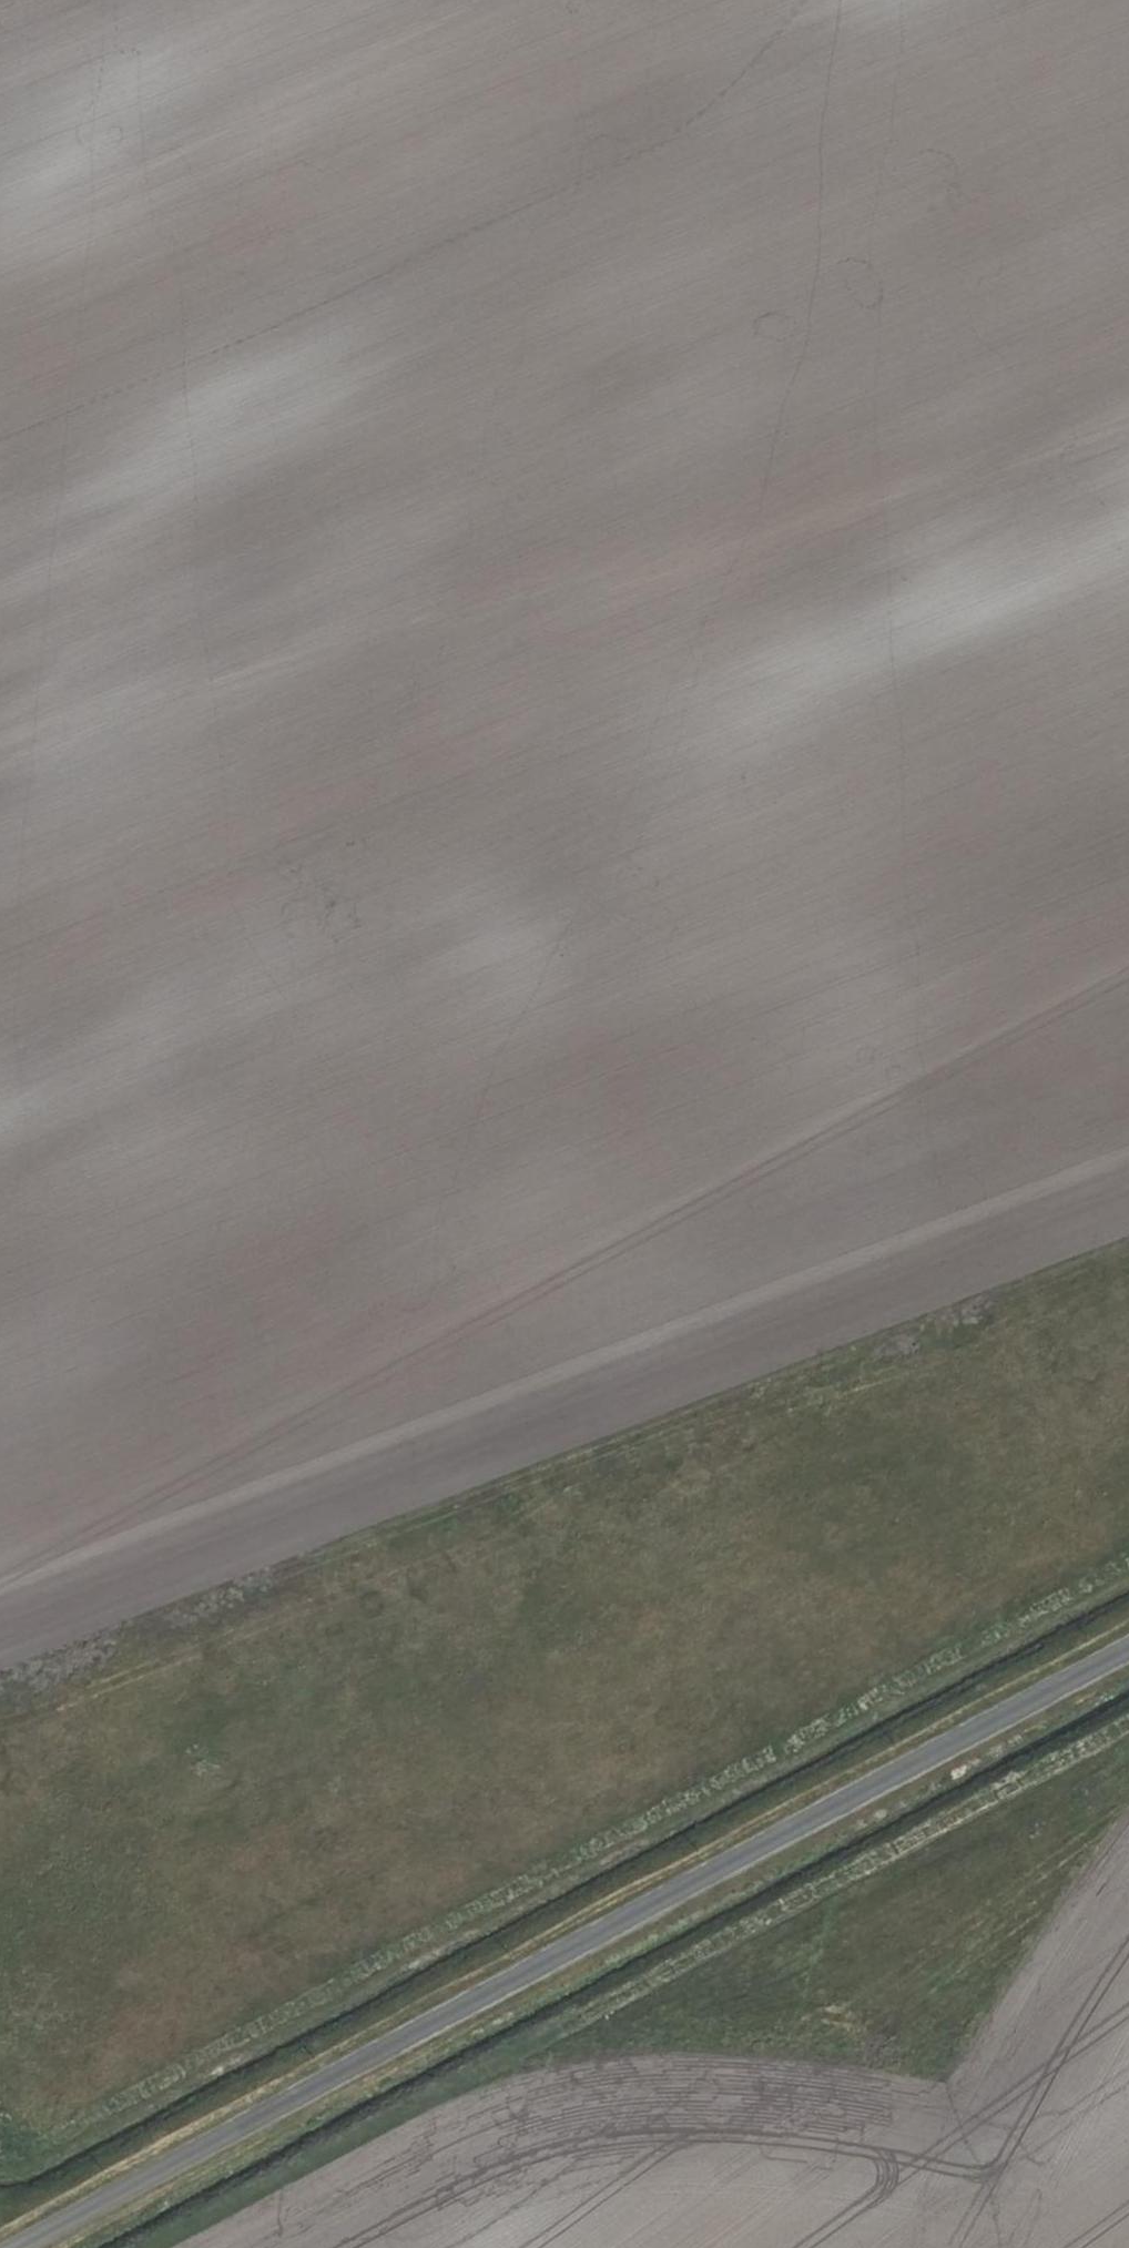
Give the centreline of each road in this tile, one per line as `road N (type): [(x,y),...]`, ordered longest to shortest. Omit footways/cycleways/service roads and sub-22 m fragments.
road 1 (unclassified): [(20,2247),(1128,1649)]

